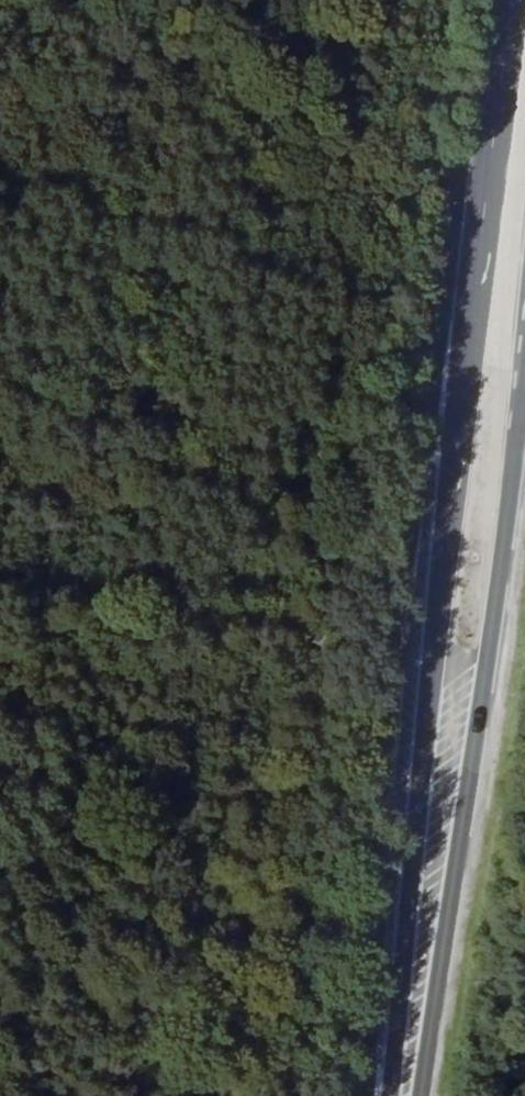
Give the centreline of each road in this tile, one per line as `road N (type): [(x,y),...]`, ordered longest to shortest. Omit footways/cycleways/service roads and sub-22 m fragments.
road 1 (primary): [(513,0),(419,735),(412,1028)]
road 2 (primary): [(412,1028),(483,697),(524,360)]

